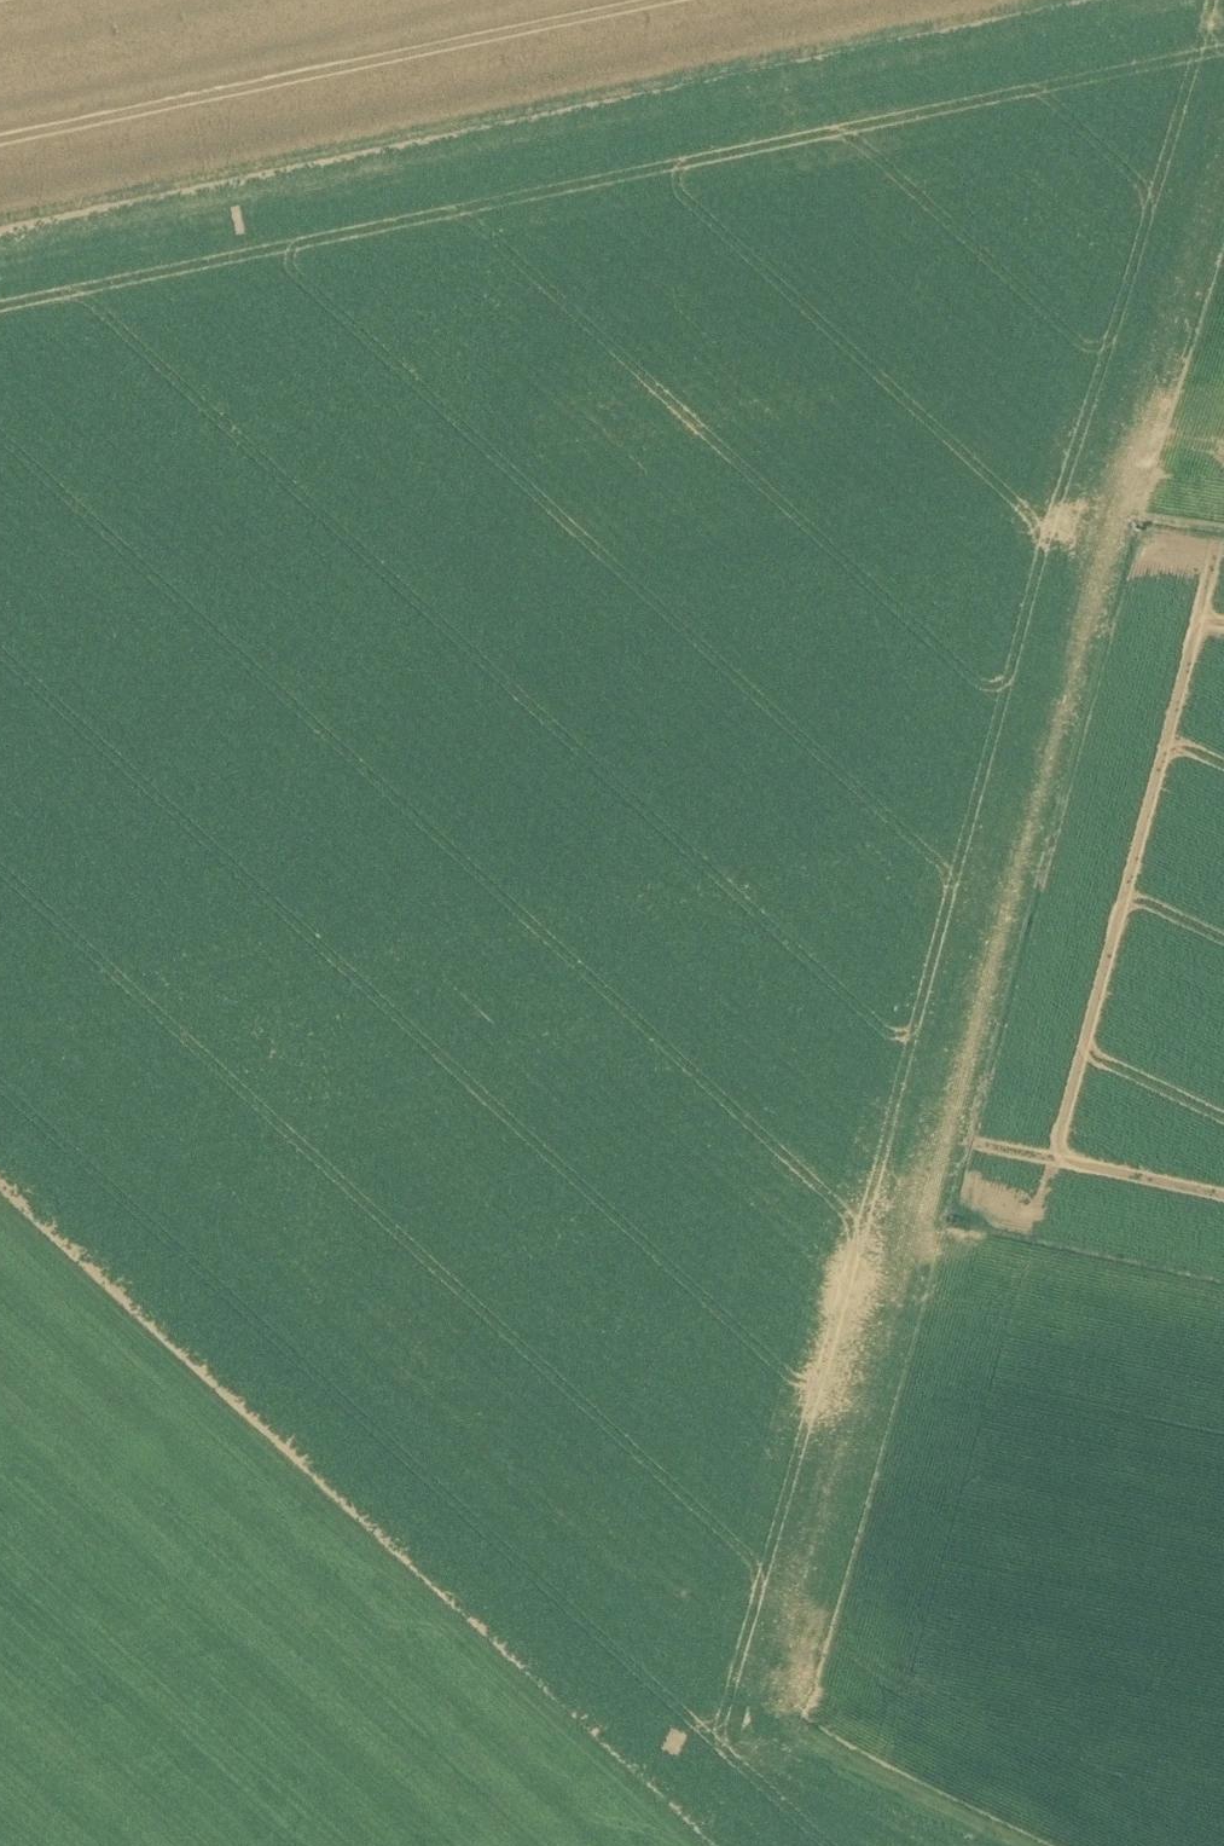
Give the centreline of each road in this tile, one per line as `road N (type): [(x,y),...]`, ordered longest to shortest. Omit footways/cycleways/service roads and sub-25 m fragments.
road 1 (track): [(1030,1845),(790,1732)]

